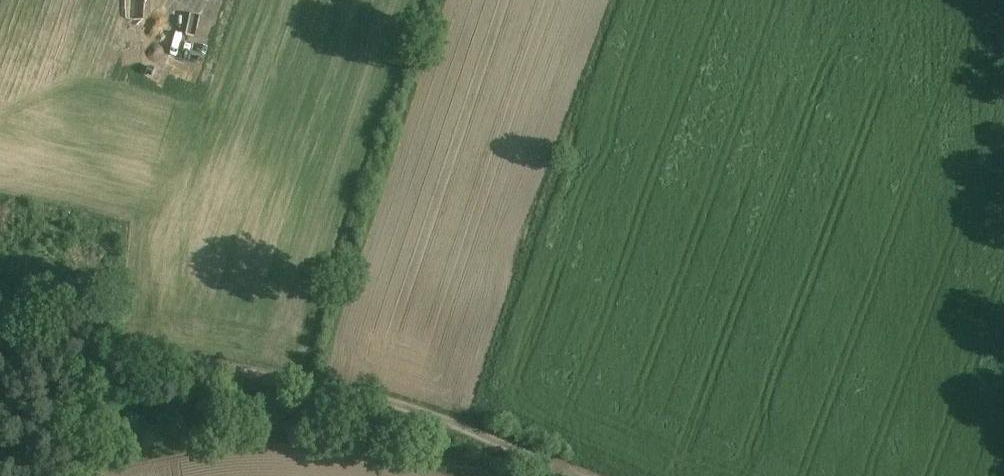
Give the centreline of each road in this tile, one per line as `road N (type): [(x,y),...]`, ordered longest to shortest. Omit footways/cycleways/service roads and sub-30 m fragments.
road 1 (track): [(0,306),(404,394),(605,475)]

